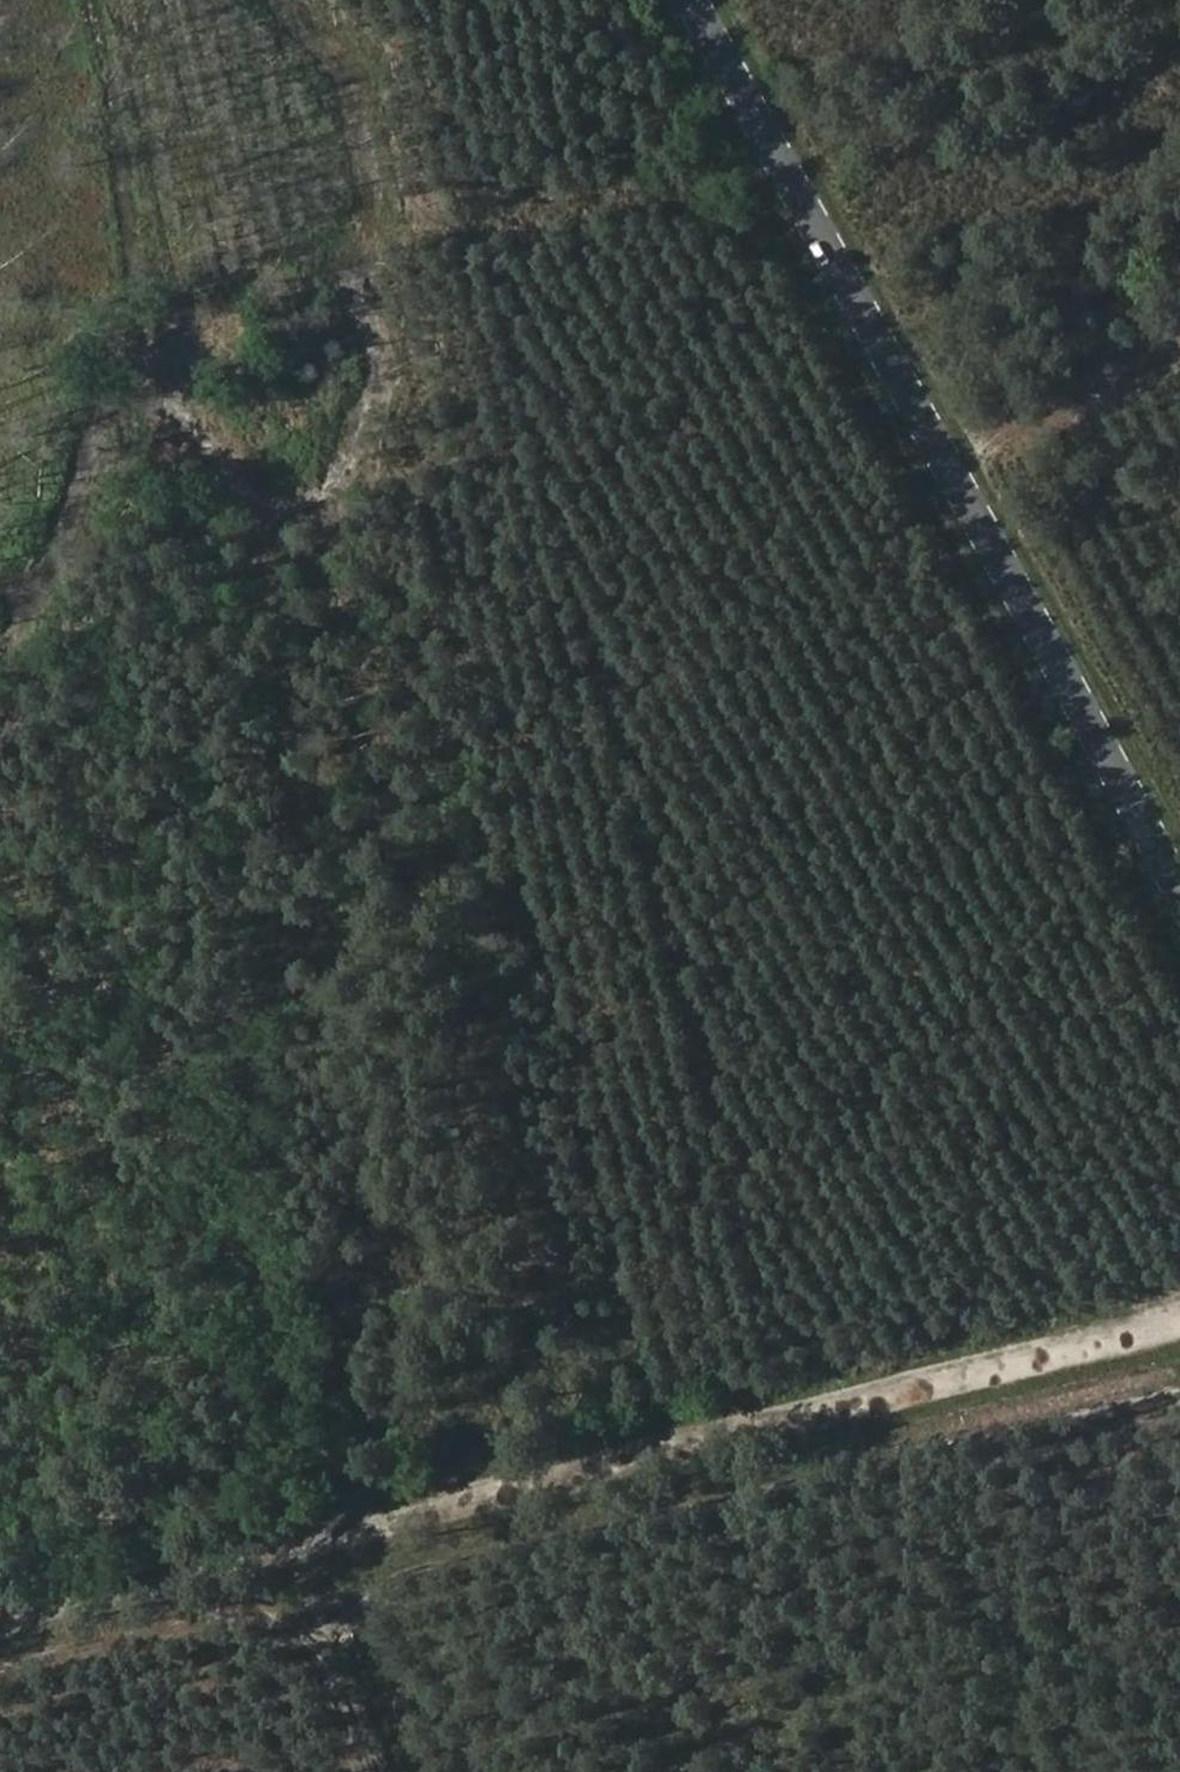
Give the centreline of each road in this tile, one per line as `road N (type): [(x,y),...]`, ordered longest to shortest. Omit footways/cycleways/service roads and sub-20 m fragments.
road 1 (unclassified): [(1179,1324),(0,1620)]
road 2 (tertiary): [(698,0),(1179,903)]

